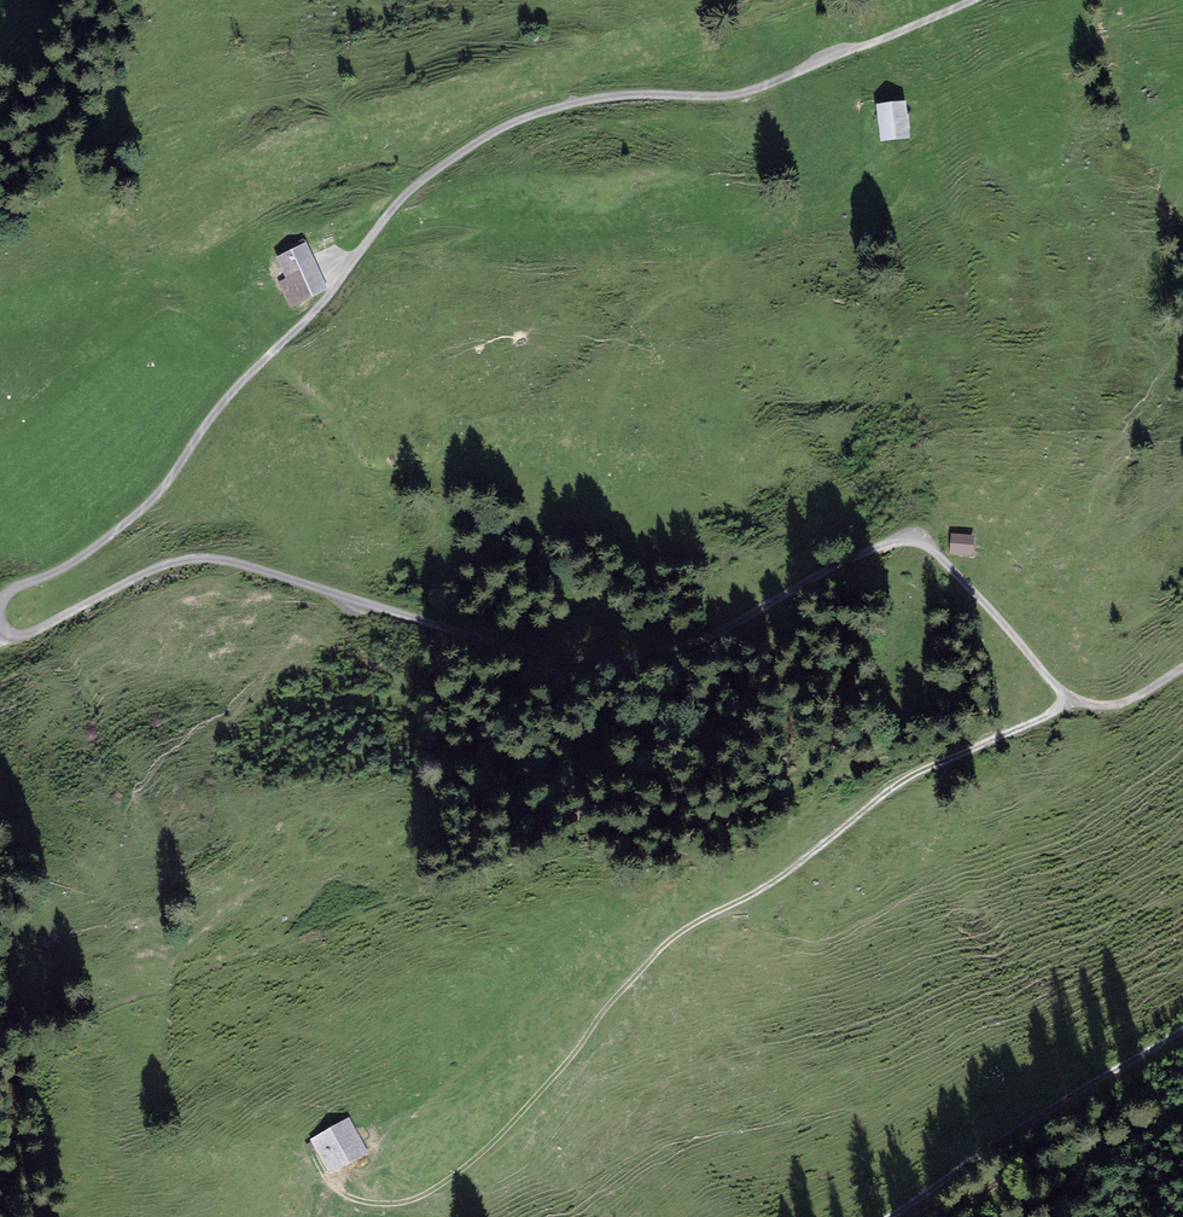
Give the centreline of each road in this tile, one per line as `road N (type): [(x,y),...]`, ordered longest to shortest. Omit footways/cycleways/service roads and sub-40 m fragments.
road 1 (track): [(0,619),(13,634),(28,633),(160,566),(205,558),(533,651),(616,657),(686,642),(871,551),(909,541),(944,562),(1069,699),(1120,703),(1182,667)]
road 2 (track): [(972,0),(739,94),(597,99),(488,134),(402,199),(329,296),(230,394),(150,501),(71,563),(11,589),(0,606)]
road 3 (track): [(331,1190),(392,1207),(438,1187),(521,1115),(611,999),(678,933)]
road 4 (track): [(1069,699),(899,783),(766,886),(678,933)]
road 5 (track): [(1182,1030),(888,1216)]

